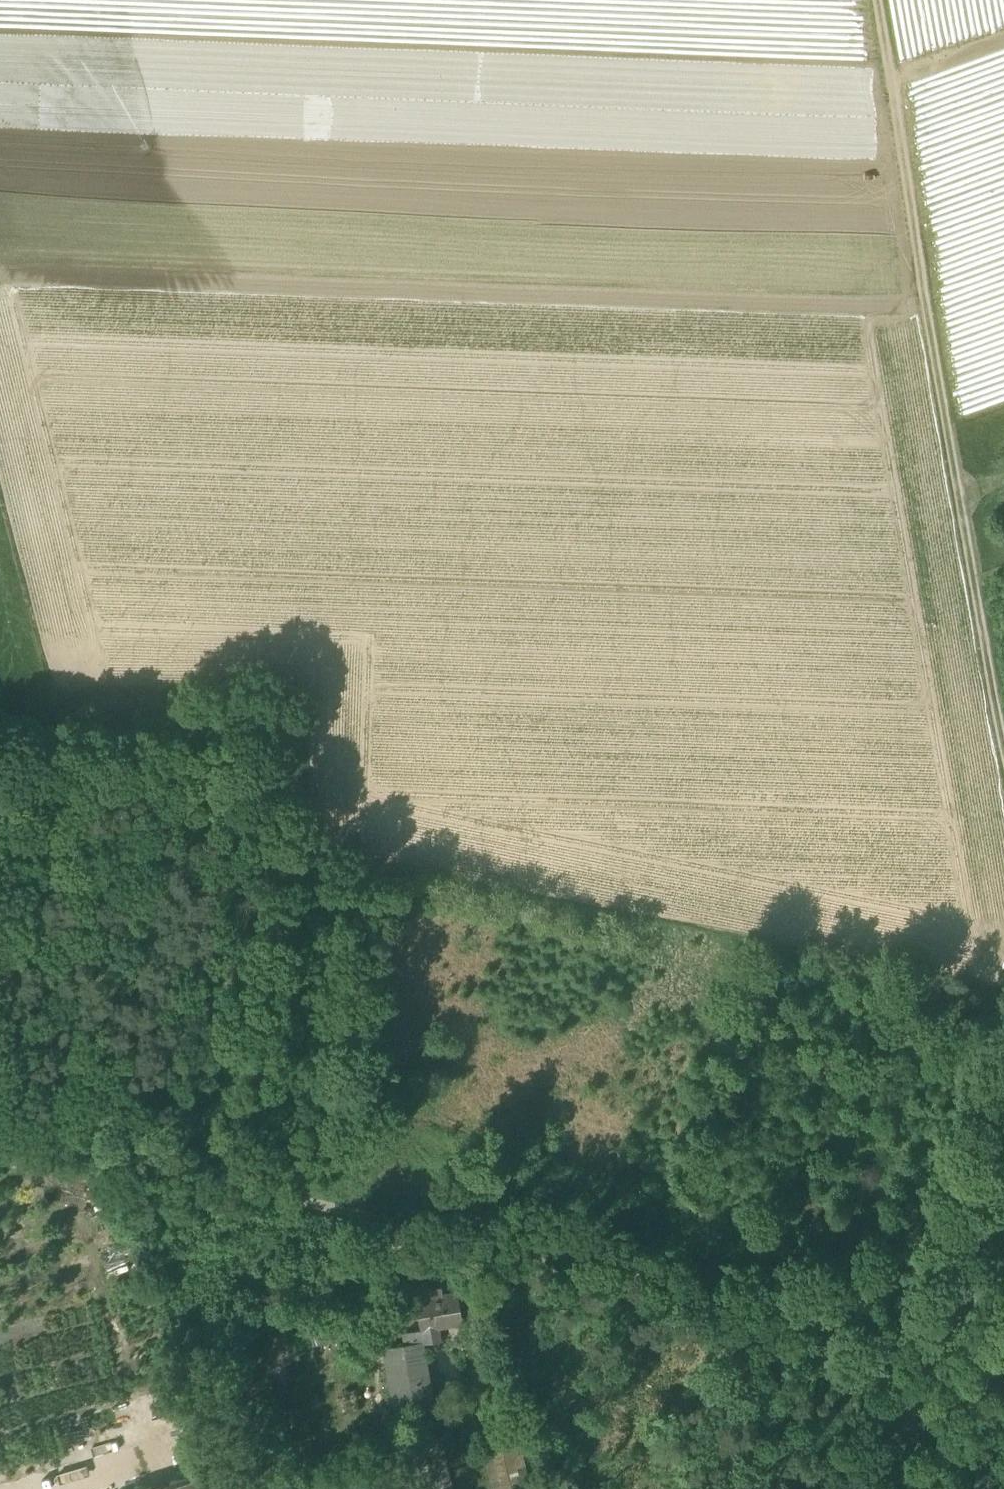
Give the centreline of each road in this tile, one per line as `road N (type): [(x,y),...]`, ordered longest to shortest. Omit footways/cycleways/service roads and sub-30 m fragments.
road 1 (unclassified): [(1003,1348),(0,1138)]
road 2 (track): [(1003,753),(871,0)]

